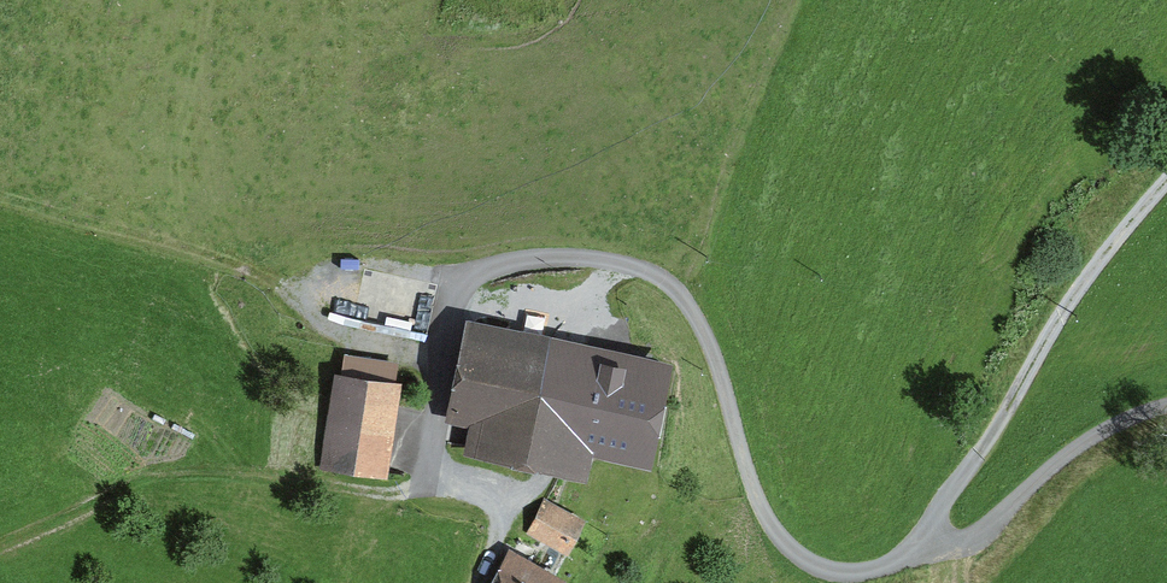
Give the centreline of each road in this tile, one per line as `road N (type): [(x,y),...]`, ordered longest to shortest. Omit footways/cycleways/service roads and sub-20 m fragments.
road 1 (track): [(473,582),(495,509),(443,483),(423,439),(445,305),(478,272),(542,254),(620,264),(677,298),(708,346),(759,514),(795,563),(862,567),(910,544),(944,544),(974,529),(1061,449),(1139,409),(1166,404)]
road 2 (track): [(0,542),(104,489),(173,468),(247,469),(399,489),(443,483)]
road 3 (track): [(1166,168),(1044,320),(910,544)]
road 4 (track): [(63,218),(194,252),(279,292),(329,338),(431,373)]

